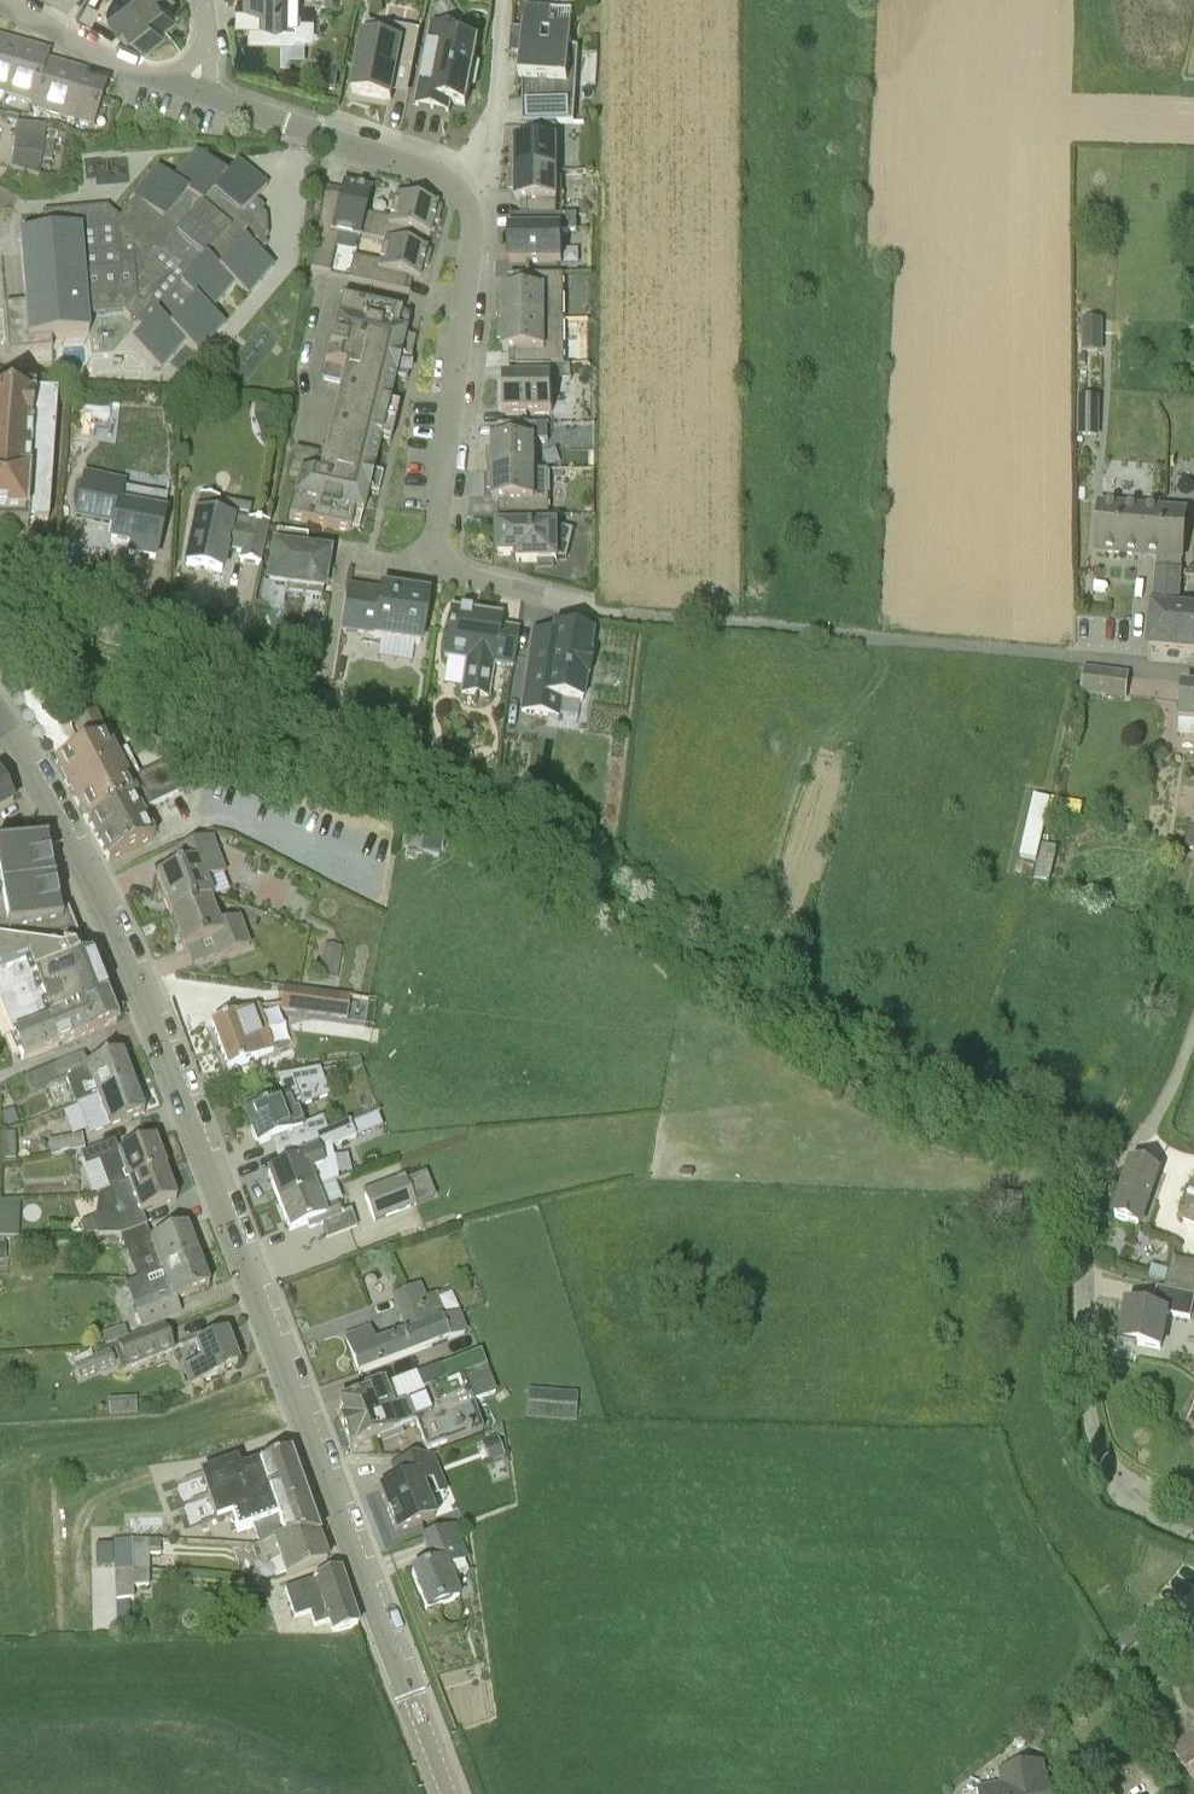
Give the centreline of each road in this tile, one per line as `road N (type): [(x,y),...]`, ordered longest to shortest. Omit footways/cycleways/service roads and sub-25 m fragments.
road 1 (tertiary): [(449,1793),(132,963),(0,720)]
road 2 (unclassified): [(1193,1536),(1134,1504),(1112,1480),(1090,1418),(1083,1306),(1090,1194),(1156,1113),(1193,1023)]
road 3 (unclassified): [(619,618),(1071,656),(1193,674)]
road 4 (residential): [(472,197),(483,217),(479,268),(431,567)]
road 5 (residential): [(190,88),(425,170),(472,197)]
road 6 (residential): [(246,691),(152,686),(0,626)]
road 7 (residential): [(3,0),(116,63),(190,88)]
road 8 (residential): [(472,197),(496,146),(506,0)]
road 9 (residential): [(431,567),(619,618)]

